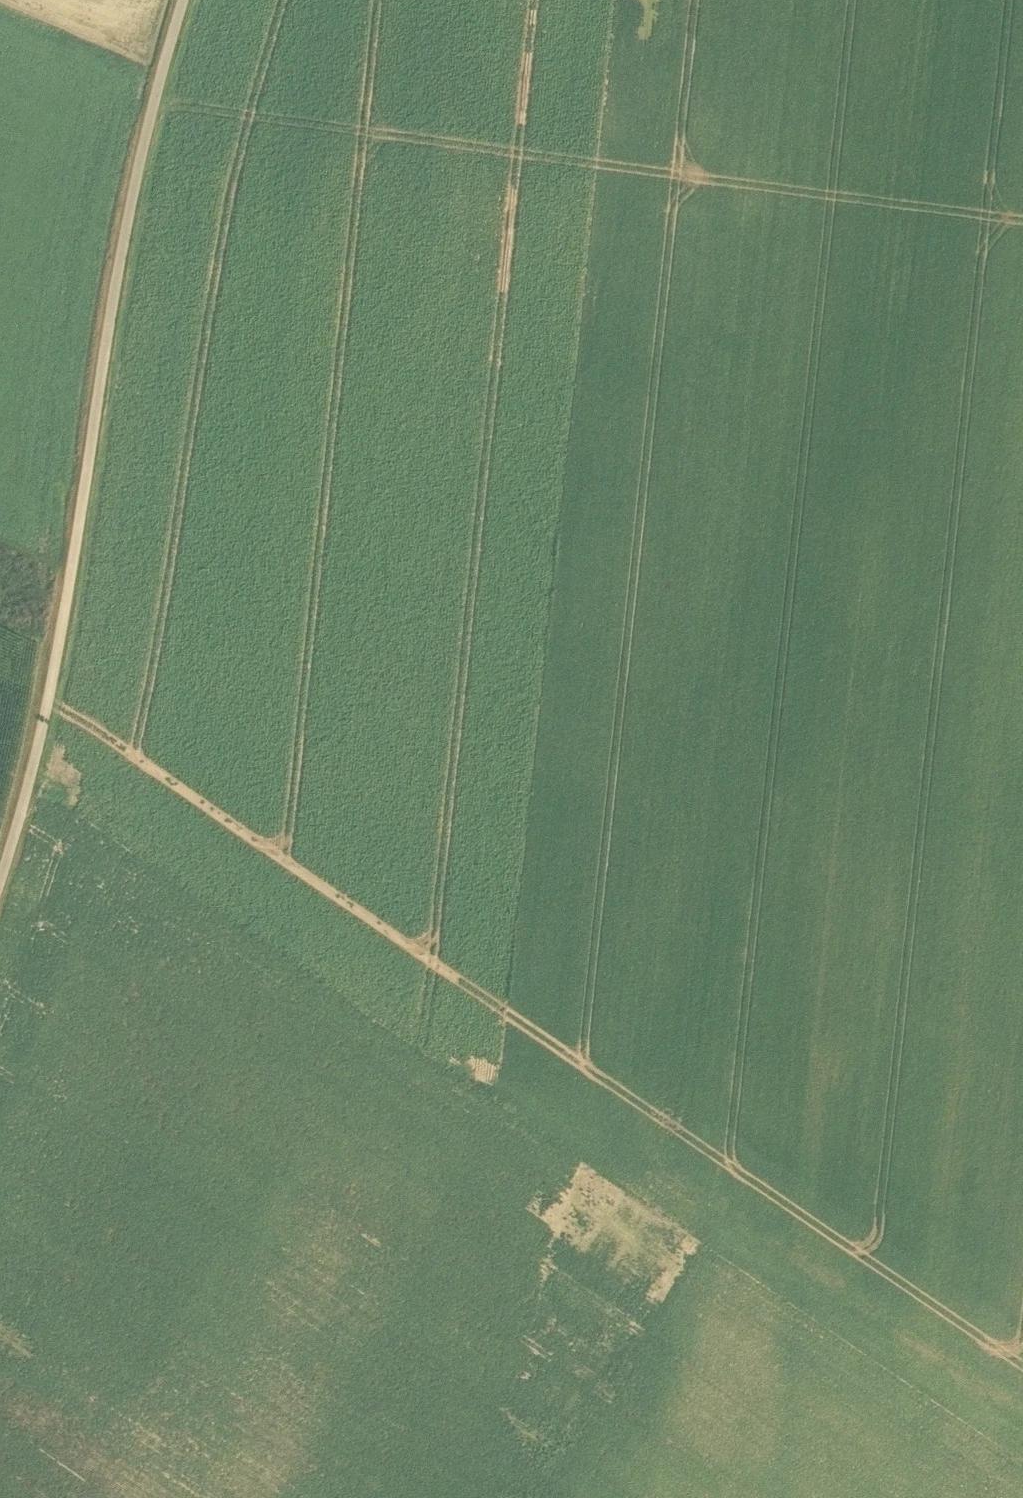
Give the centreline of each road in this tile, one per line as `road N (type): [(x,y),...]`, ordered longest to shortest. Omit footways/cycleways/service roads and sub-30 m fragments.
road 1 (track): [(0,257),(171,339),(416,396),(847,388),(1022,375)]
road 2 (unclassified): [(0,871),(60,638),(137,191),(189,0)]

